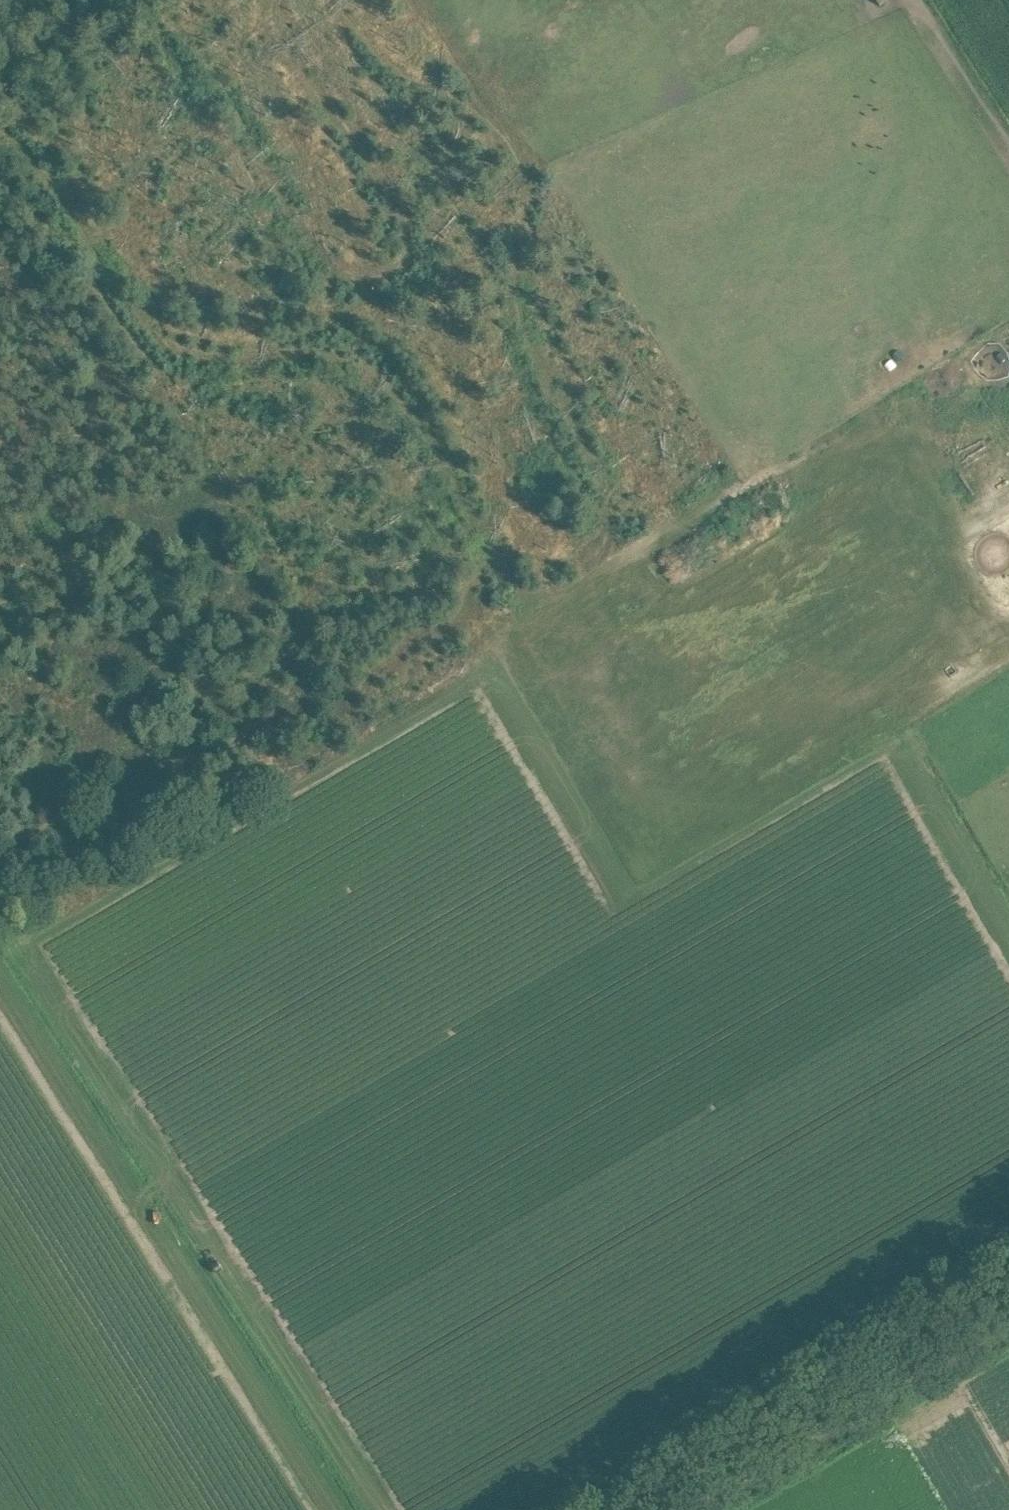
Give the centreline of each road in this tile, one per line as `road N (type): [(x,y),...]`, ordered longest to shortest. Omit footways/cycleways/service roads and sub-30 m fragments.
road 1 (unclassified): [(628,1509),(1008,1288)]

